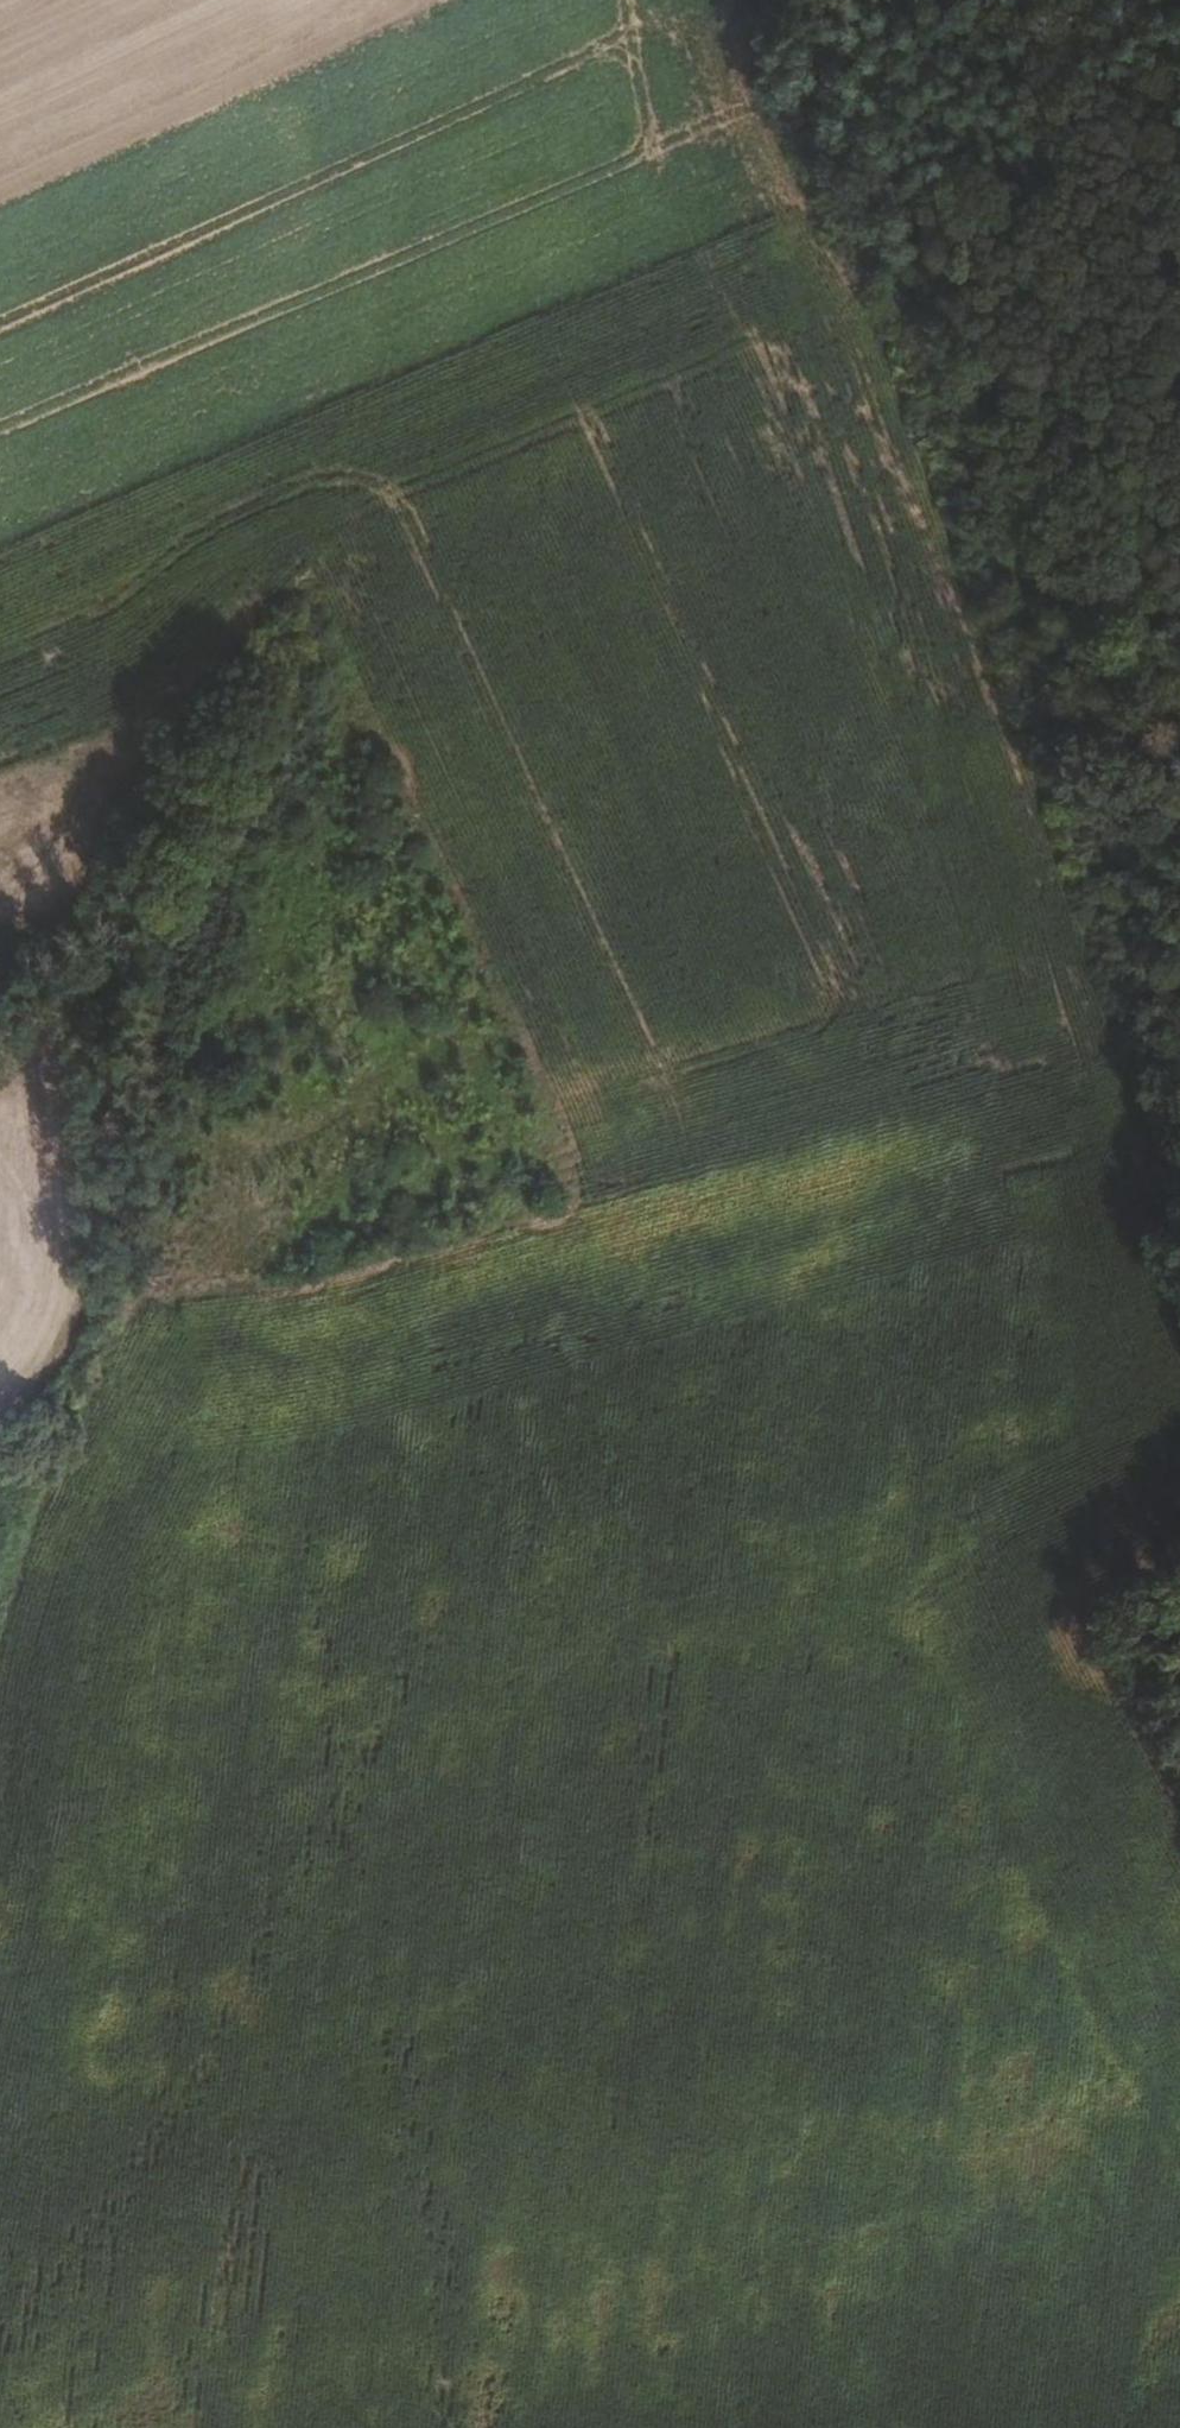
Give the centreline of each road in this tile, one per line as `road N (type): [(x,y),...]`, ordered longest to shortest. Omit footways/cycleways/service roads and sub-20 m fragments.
road 1 (track): [(818,0),(820,37),(1012,465),(1129,881),(1179,966)]

